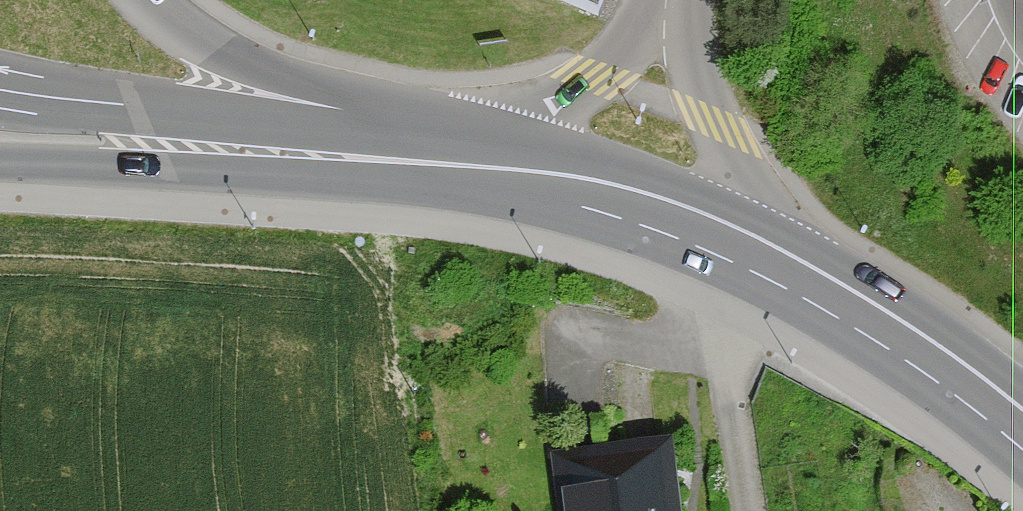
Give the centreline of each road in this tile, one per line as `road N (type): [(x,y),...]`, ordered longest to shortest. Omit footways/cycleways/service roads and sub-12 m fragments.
road 1 (secondary): [(0,166),(338,180),(590,209),(708,250),(790,290),(923,372),(1022,450)]
road 2 (secondary): [(1022,388),(826,255),(695,191),(582,157),(354,130)]
road 3 (secondary): [(354,130),(247,124),(0,90)]
road 4 (secondary): [(354,130),(323,94),(190,36),(146,0)]

